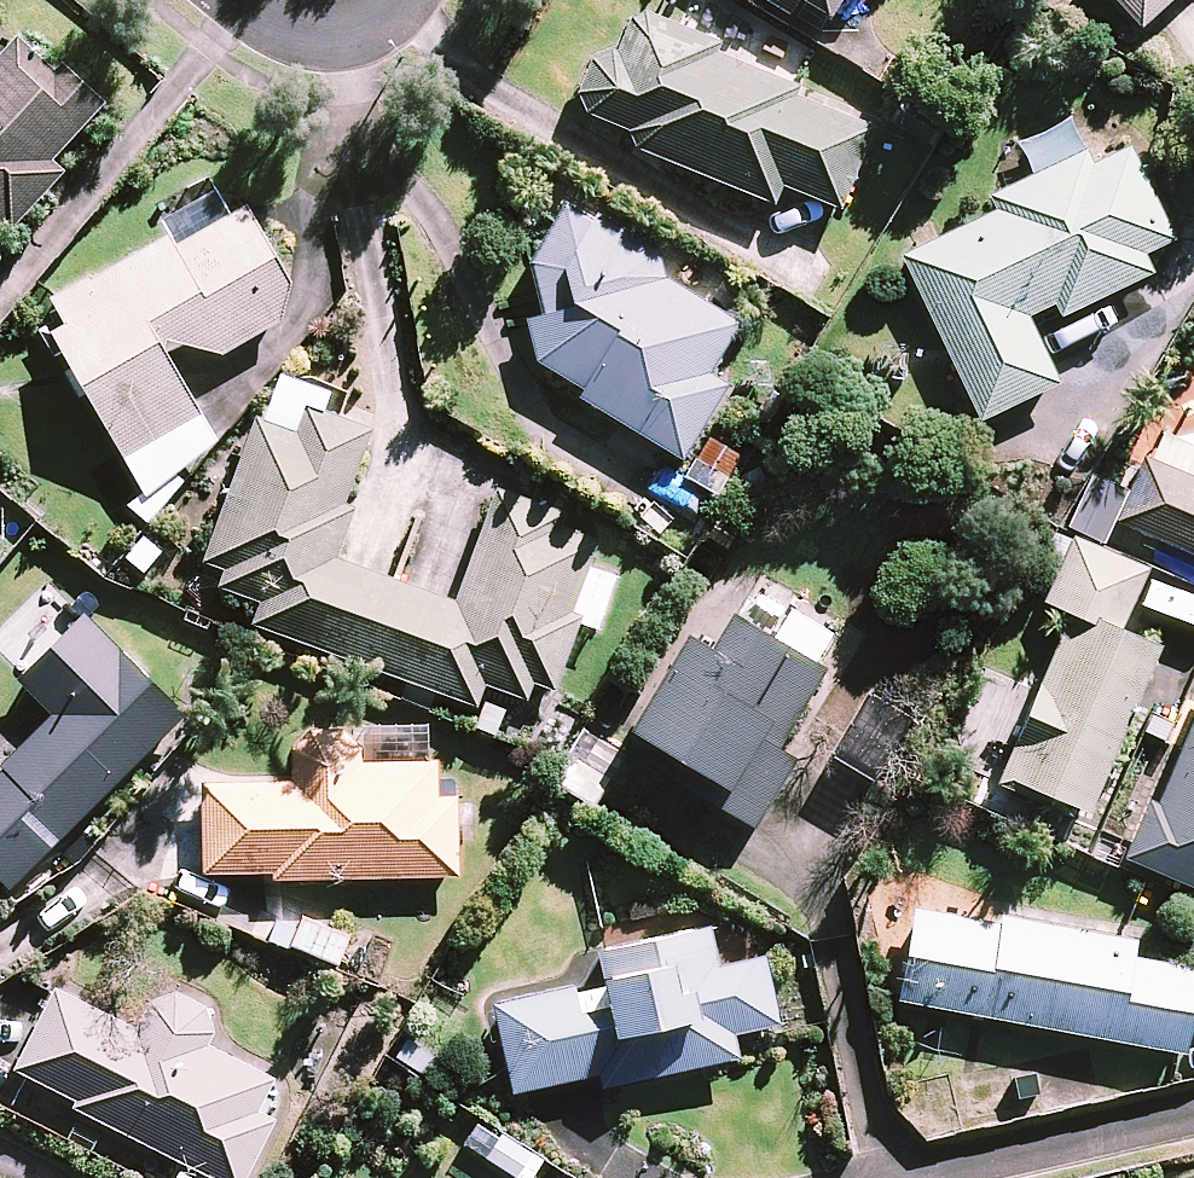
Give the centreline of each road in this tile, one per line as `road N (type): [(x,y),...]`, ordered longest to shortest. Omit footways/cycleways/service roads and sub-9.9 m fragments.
road 1 (residential): [(385,0),(347,36),(301,39),(238,0)]

